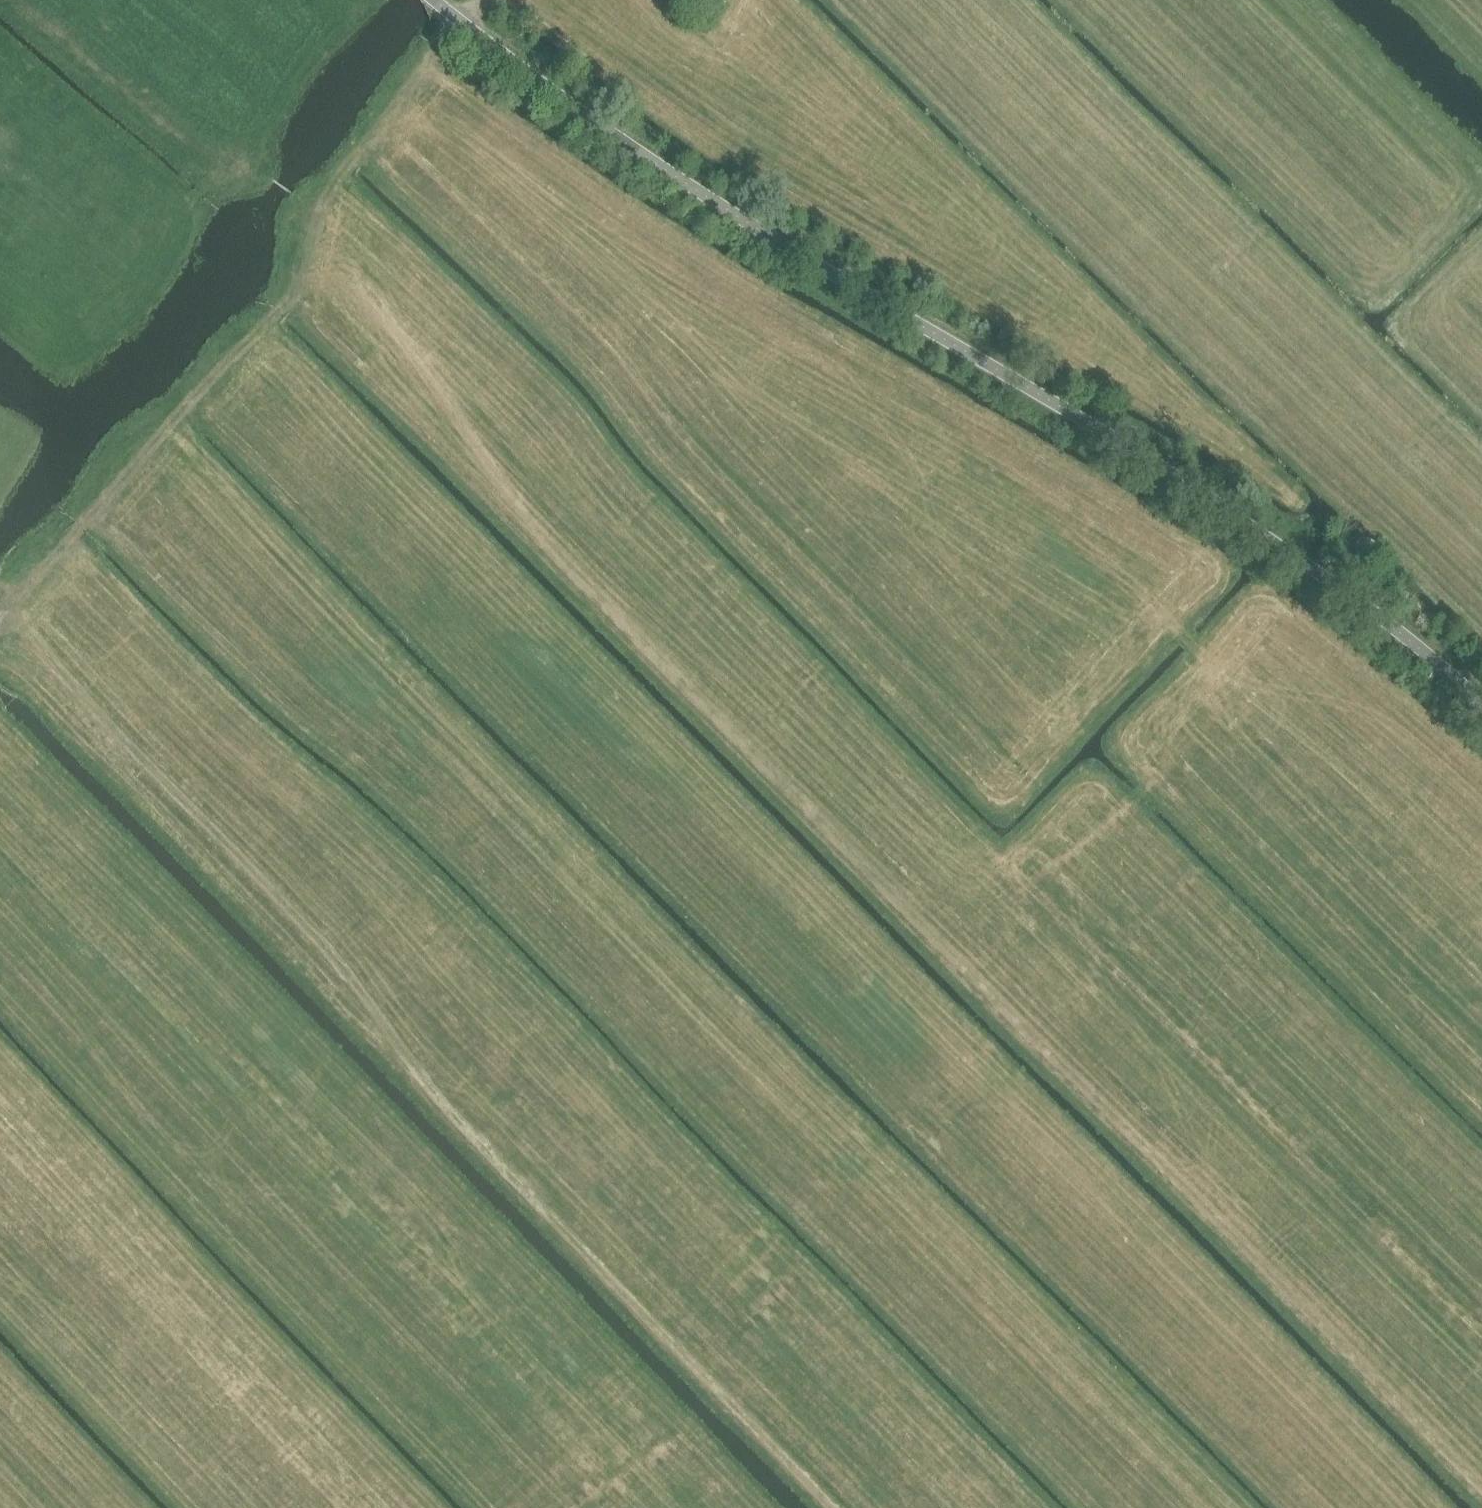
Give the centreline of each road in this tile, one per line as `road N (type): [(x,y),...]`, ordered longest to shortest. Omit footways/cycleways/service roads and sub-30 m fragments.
road 1 (track): [(0,601),(842,1507)]
road 2 (track): [(455,18),(343,172),(274,313),(0,608)]

